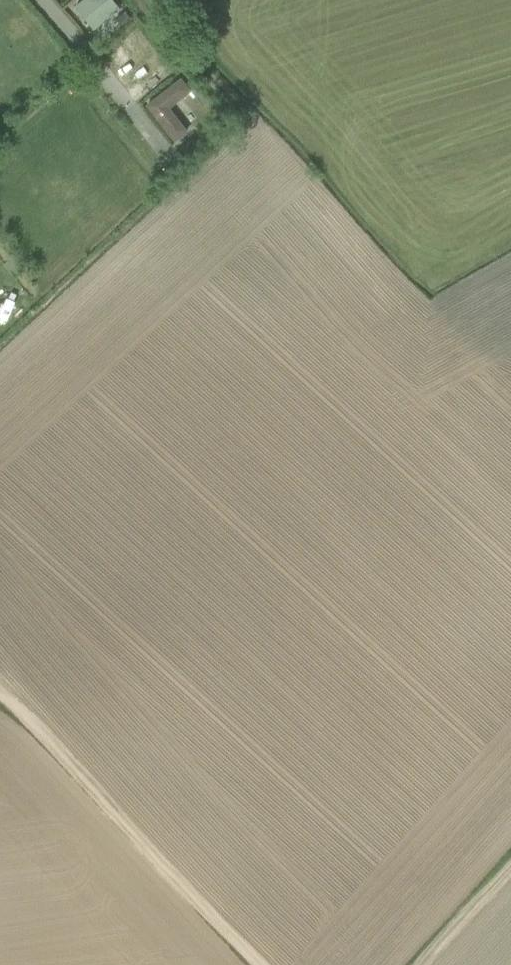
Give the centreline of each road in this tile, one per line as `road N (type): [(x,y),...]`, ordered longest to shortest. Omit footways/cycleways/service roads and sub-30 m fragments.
road 1 (track): [(0,698),(260,964)]
road 2 (track): [(510,871),(422,964)]

